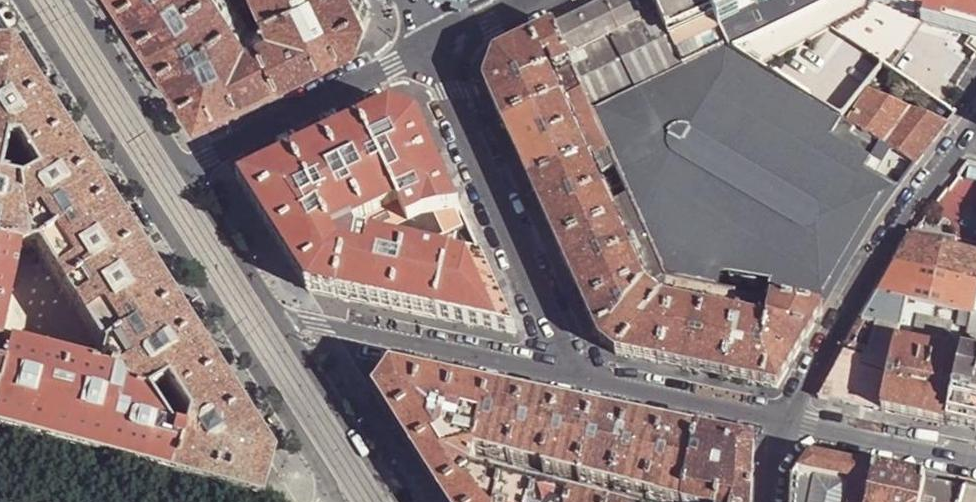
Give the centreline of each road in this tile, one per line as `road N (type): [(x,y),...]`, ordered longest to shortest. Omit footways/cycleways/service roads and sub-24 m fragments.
road 1 (tertiary): [(20,0),(330,483)]
road 2 (residential): [(570,374),(428,53)]
road 3 (residential): [(959,140),(778,419)]
road 4 (residential): [(570,374),(278,316)]
road 5 (residential): [(188,172),(428,53)]
road 6 (tertiary): [(398,501),(278,316)]
road 7 (residential): [(778,419),(570,374)]
road 8 (tertiary): [(188,172),(77,0)]
road 9 (residential): [(975,460),(778,419)]
road 10 (tertiary): [(278,316),(188,172)]

